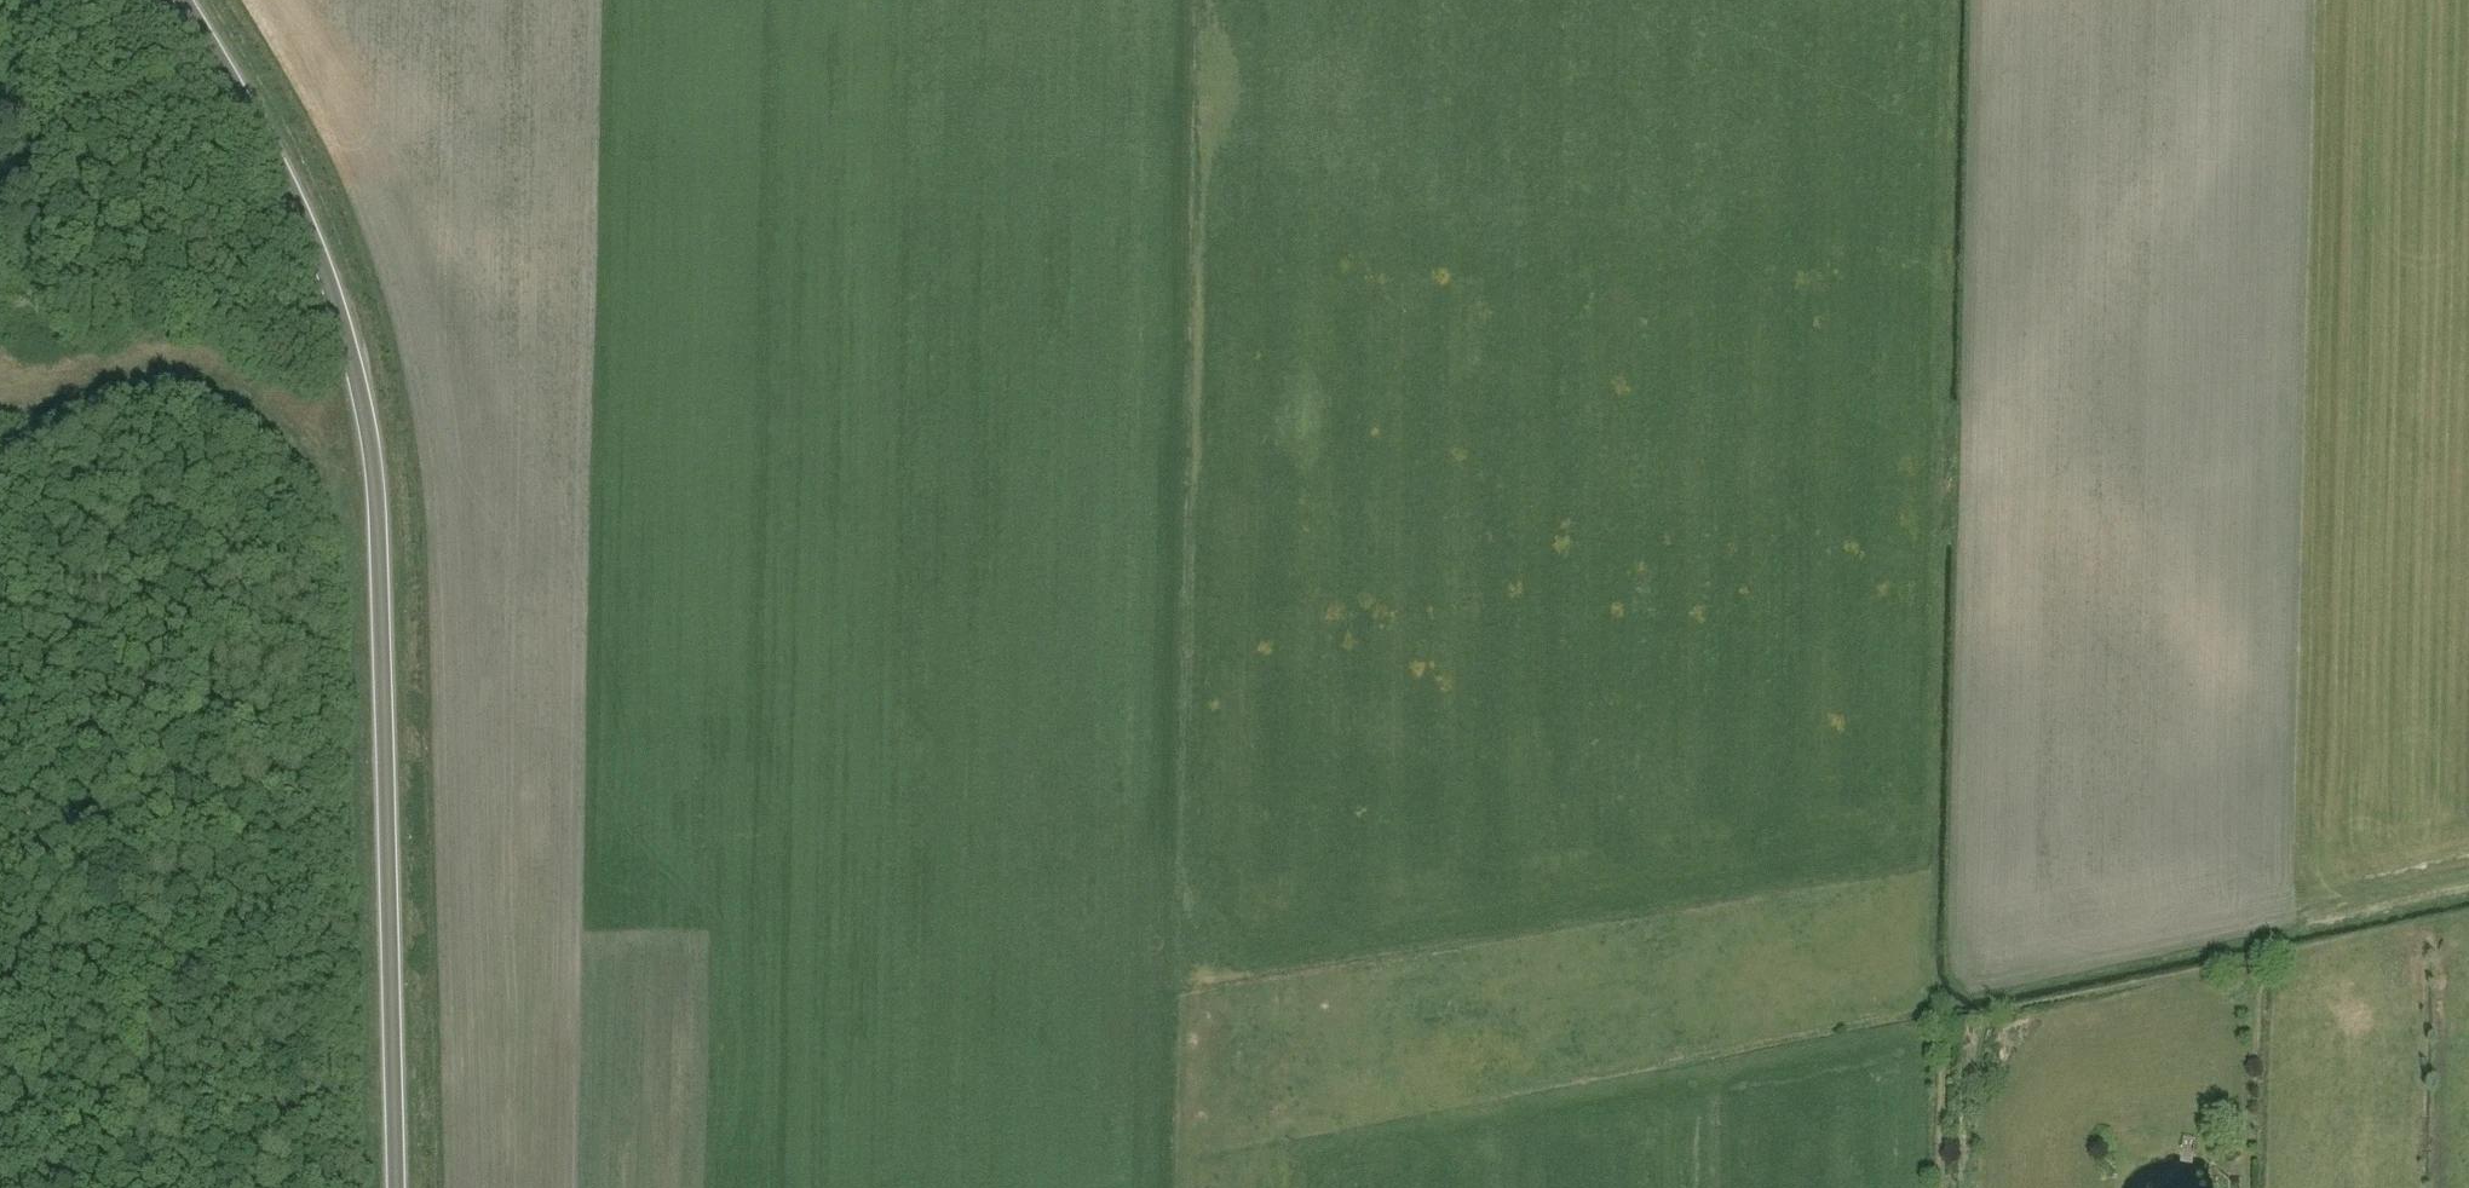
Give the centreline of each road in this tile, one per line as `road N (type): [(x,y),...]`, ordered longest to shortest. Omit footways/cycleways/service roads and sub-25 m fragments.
road 1 (trunk): [(397,1187),(380,508),(366,407),(287,180),(185,0)]

